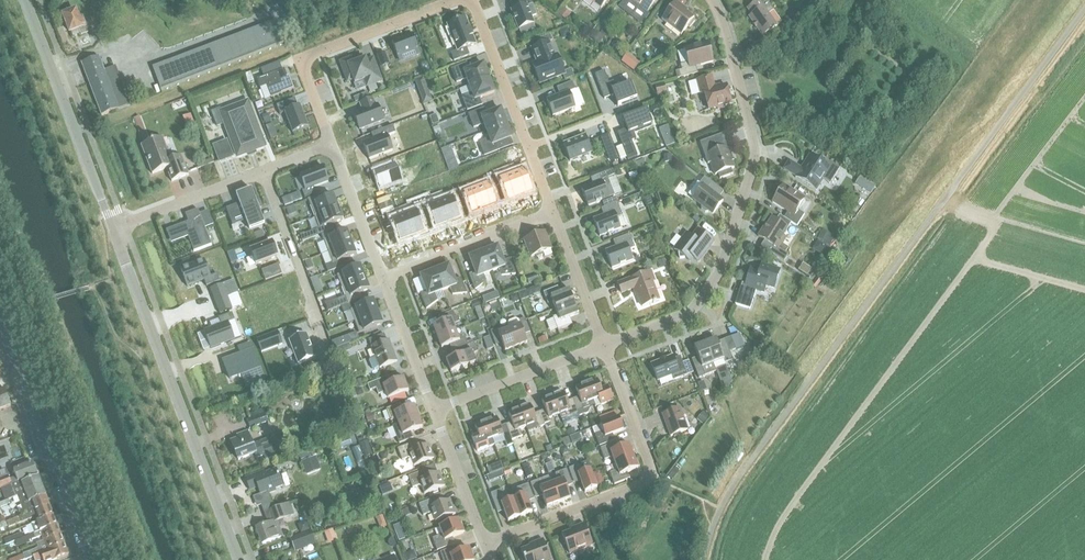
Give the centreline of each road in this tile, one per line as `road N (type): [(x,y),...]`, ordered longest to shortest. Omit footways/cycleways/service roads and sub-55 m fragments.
road 1 (unclassified): [(703,559),(733,485),(1084,8)]
road 2 (residential): [(333,144),(307,78),(310,61),(467,4),(477,12),(554,212)]
road 3 (residential): [(606,346),(686,315),(723,265),(755,158),(712,0)]
road 4 (secondary): [(239,559),(114,228)]
road 5 (residential): [(487,544),(652,477),(606,346)]
road 6 (residential): [(87,559),(0,330)]
road 7 (secondary): [(114,228),(28,0)]
road 8 (residential): [(434,411),(606,346)]
road 9 (residential): [(383,279),(554,212)]
road 10 (residential): [(264,172),(114,228)]
road 11 (residential): [(264,172),(318,321)]
road 12 (residential): [(383,279),(333,144)]
road 13 (residential): [(554,212),(606,346)]
road 14 (residential): [(487,544),(434,411)]
road 15 (residential): [(434,411),(383,279)]

